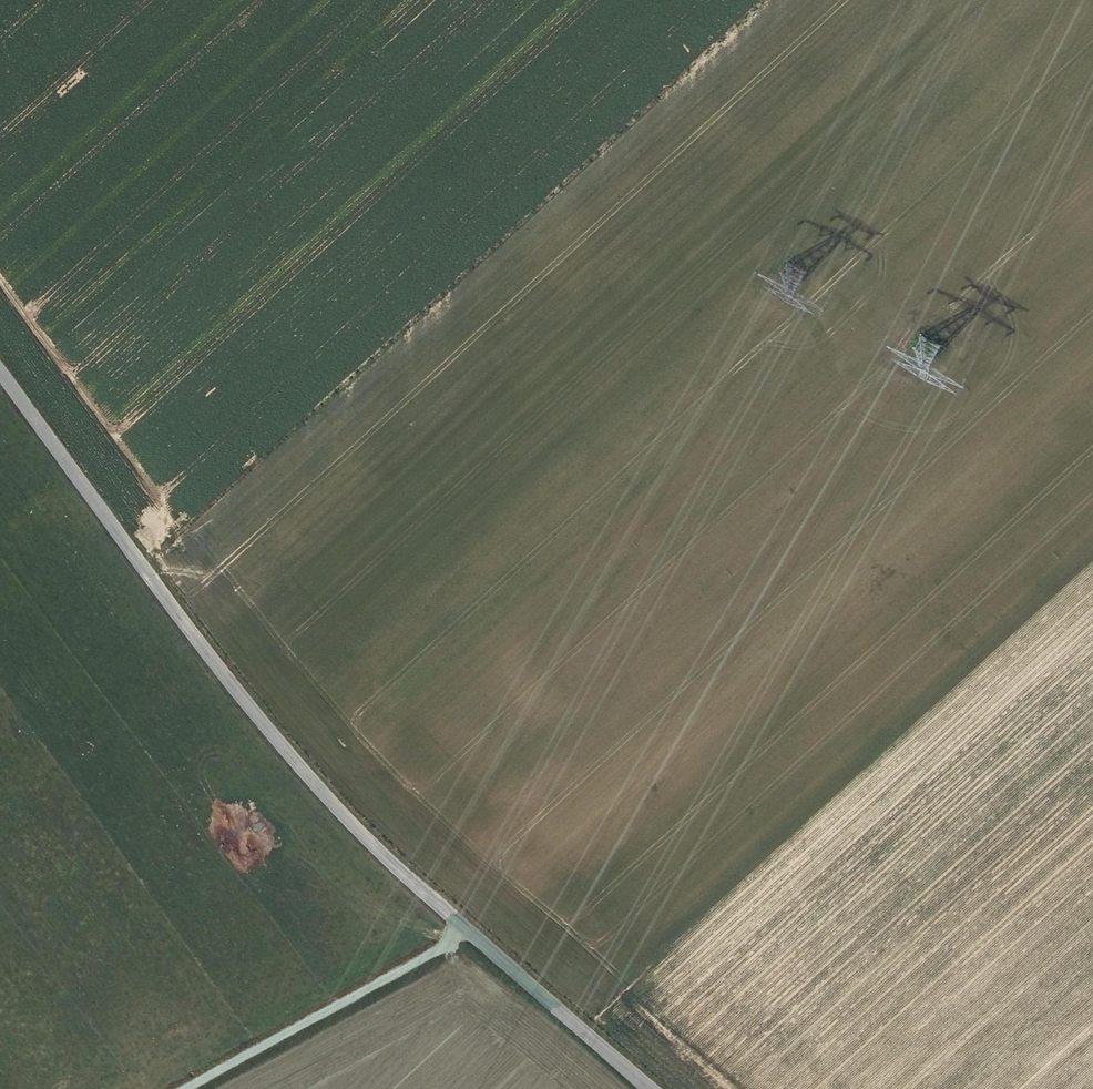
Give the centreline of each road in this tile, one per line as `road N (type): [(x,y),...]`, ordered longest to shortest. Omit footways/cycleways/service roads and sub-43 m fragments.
road 1 (tertiary): [(653,1088),(363,834),(240,698),(0,360)]
road 2 (track): [(467,925),(176,1088)]

